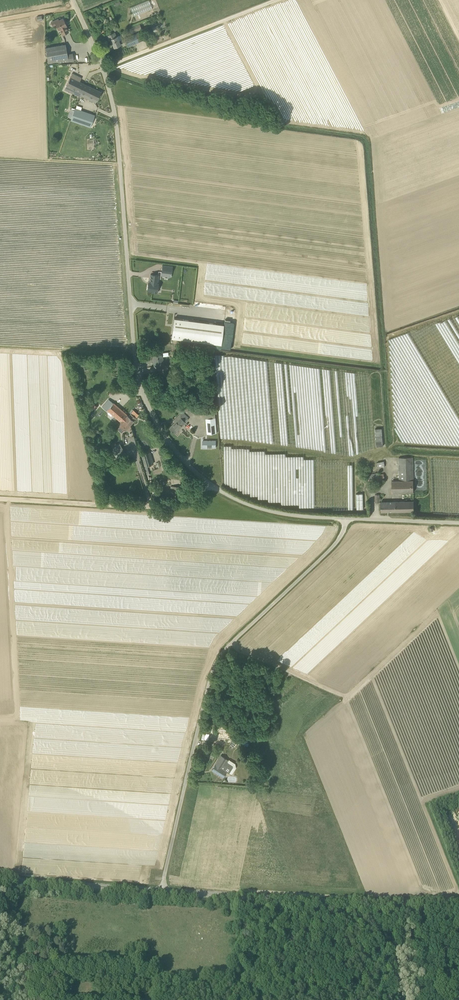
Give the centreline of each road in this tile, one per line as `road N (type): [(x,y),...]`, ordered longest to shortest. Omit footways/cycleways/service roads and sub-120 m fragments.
road 1 (unclassified): [(346,518),(239,501),(192,469),(160,429),(136,368),(112,101),(71,0)]
road 2 (unclassified): [(162,888),(219,662),(333,547),(346,518)]
road 3 (unclassified): [(458,906),(162,888)]
road 4 (track): [(0,499),(183,505),(212,485)]
road 5 (track): [(277,0),(103,69)]
road 6 (unclassified): [(0,877),(162,888)]

